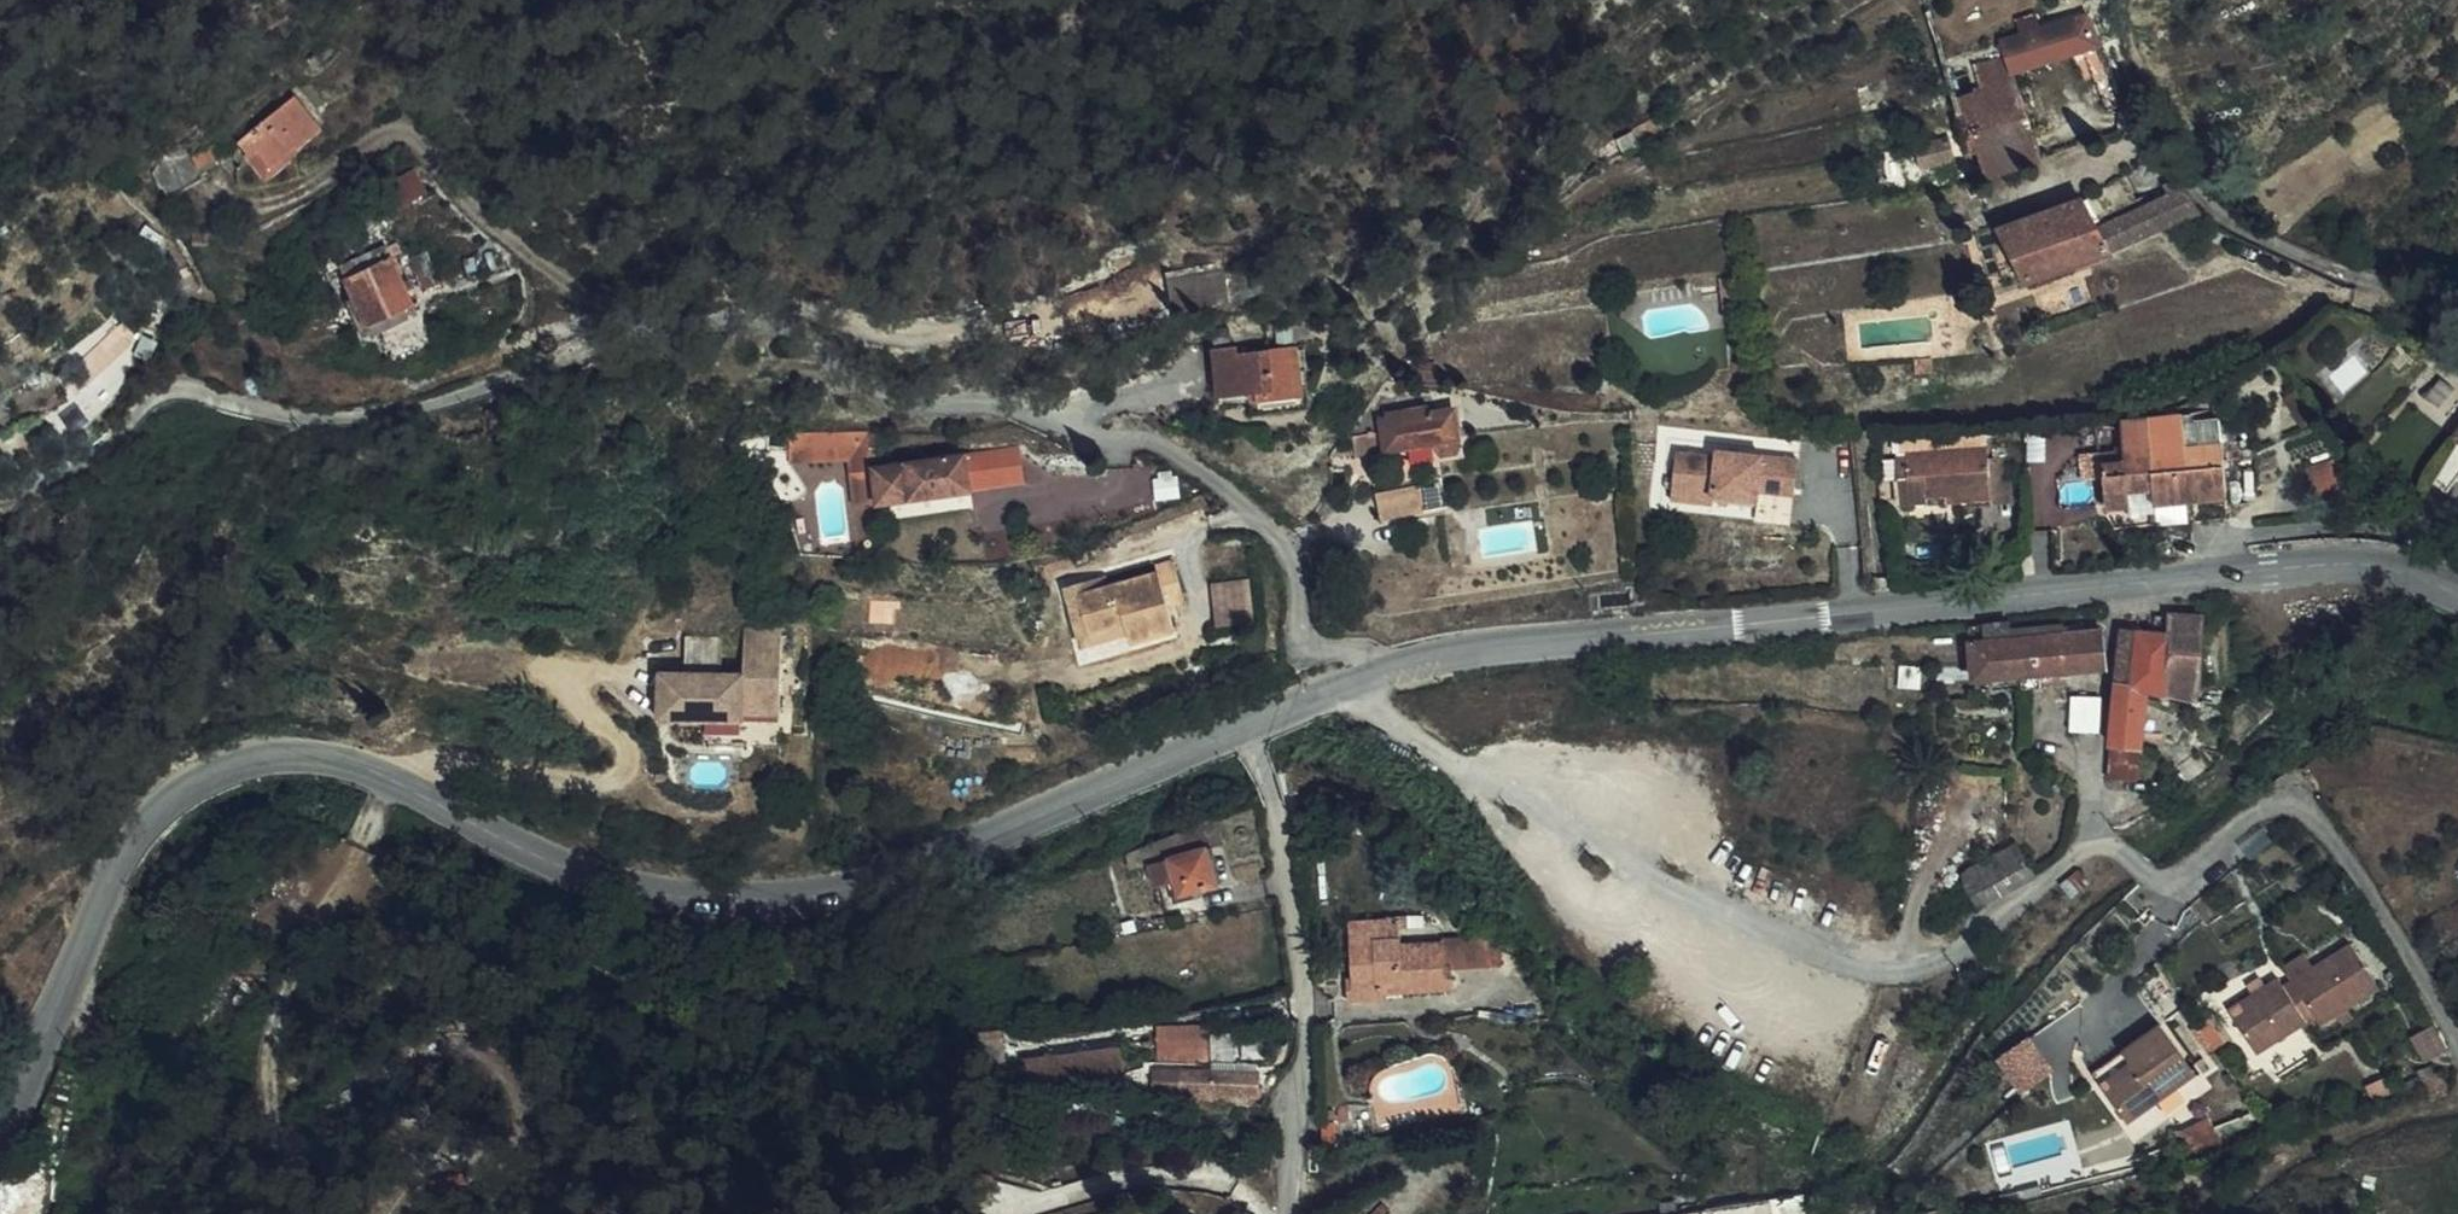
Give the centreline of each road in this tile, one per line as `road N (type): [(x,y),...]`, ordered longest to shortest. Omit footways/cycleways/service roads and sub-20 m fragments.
road 1 (secondary): [(1244,728),(871,885),(782,902),(704,900),(592,876),(356,765),(316,755),(240,764),(169,798),(126,843),(0,1138)]
road 2 (secondary): [(2457,592),(2394,568),(2348,562),(1524,643),(1412,664),(1244,728)]
road 3 (track): [(482,1152),(521,1121),(521,1098),(505,1068),(460,1041),(369,1082),(301,1140),(288,1143),(279,1130),(273,1044),(286,995),(397,781)]

